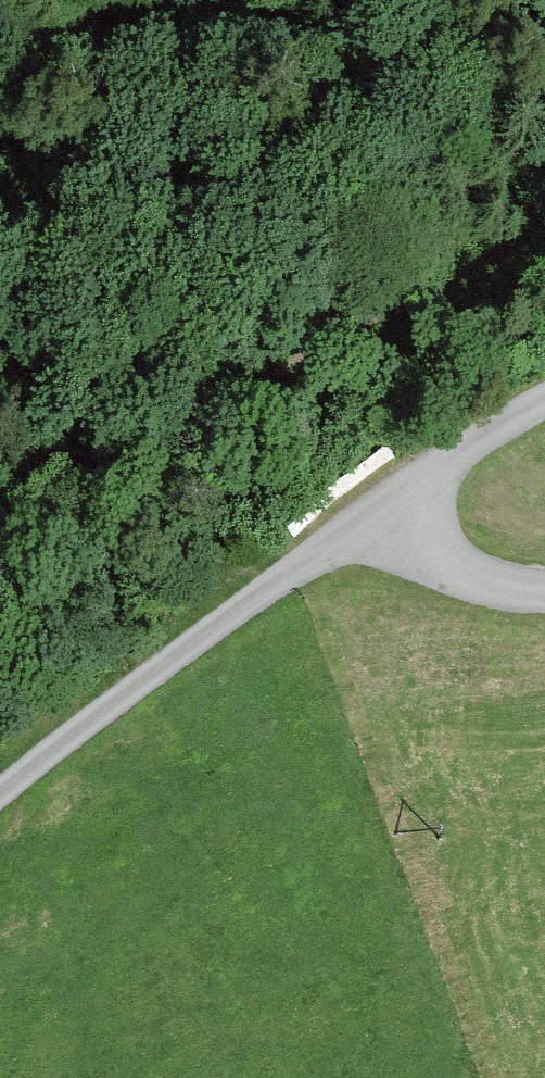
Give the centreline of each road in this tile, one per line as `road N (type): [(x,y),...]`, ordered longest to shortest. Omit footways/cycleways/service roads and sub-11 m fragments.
road 1 (track): [(544,242),(72,510),(23,489),(0,455)]
road 2 (unclassified): [(386,502),(0,789)]
road 3 (unclassified): [(544,591),(475,587),(418,546),(386,502)]
road 4 (unclassified): [(544,407),(386,502)]

